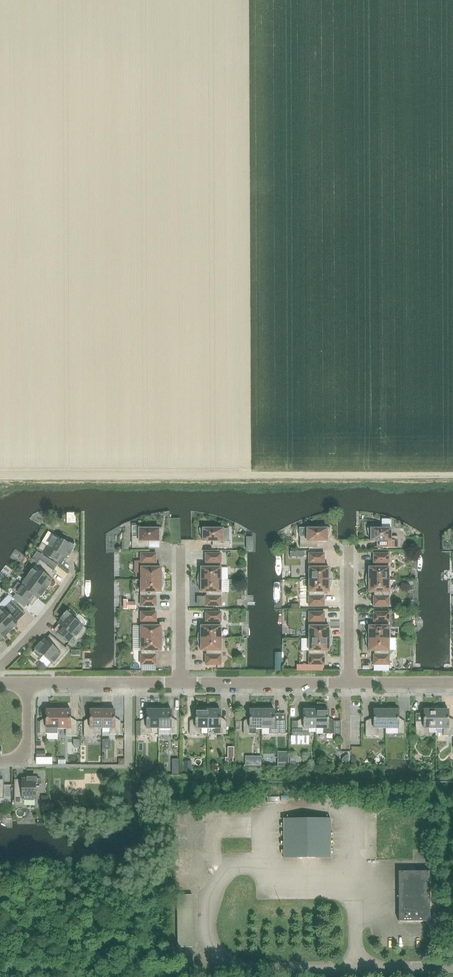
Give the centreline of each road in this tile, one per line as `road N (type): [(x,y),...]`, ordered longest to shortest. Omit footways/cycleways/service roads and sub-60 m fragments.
road 1 (residential): [(181,683),(27,683)]
road 2 (residential): [(201,683),(349,682)]
road 3 (residential): [(181,683),(181,546)]
road 4 (residential): [(349,682),(349,546)]

